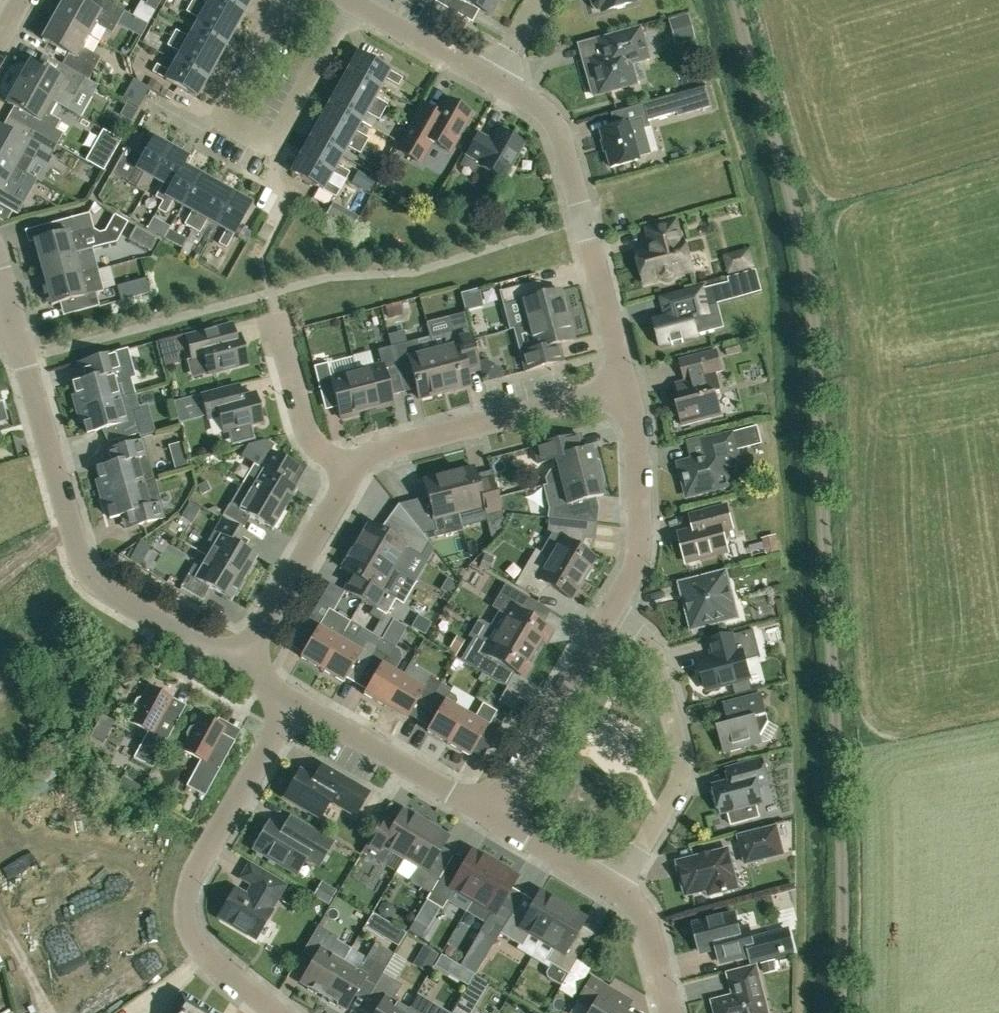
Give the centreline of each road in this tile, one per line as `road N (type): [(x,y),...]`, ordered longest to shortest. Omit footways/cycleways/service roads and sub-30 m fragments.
road 1 (track): [(735,0),(809,290),(837,715),(840,1012)]
road 2 (residential): [(249,669),(86,565),(69,530),(17,317)]
road 3 (residential): [(272,1012),(207,950),(198,910),(206,870),(299,704)]
road 4 (residential): [(627,396),(565,143),(498,81)]
road 5 (residential): [(351,3),(282,138),(258,143),(241,135),(231,106),(274,0)]
road 6 (residential): [(621,904),(674,805),(679,760),(653,667),(609,632)]
road 7 (residential): [(355,476),(379,458),(627,396)]
road 8 (residential): [(609,632),(630,596),(640,552),(638,436),(627,396)]
road 9 (residential): [(495,825),(299,704)]
road 10 (residential): [(495,825),(609,632)]
road 11 (residential): [(249,669),(355,476)]
road 12 (residential): [(355,476),(311,428),(280,322)]
road 13 (residential): [(498,81),(351,3)]
road 14 (residential): [(621,904),(495,825)]
road 15 (residential): [(621,904),(669,969),(671,1012)]

